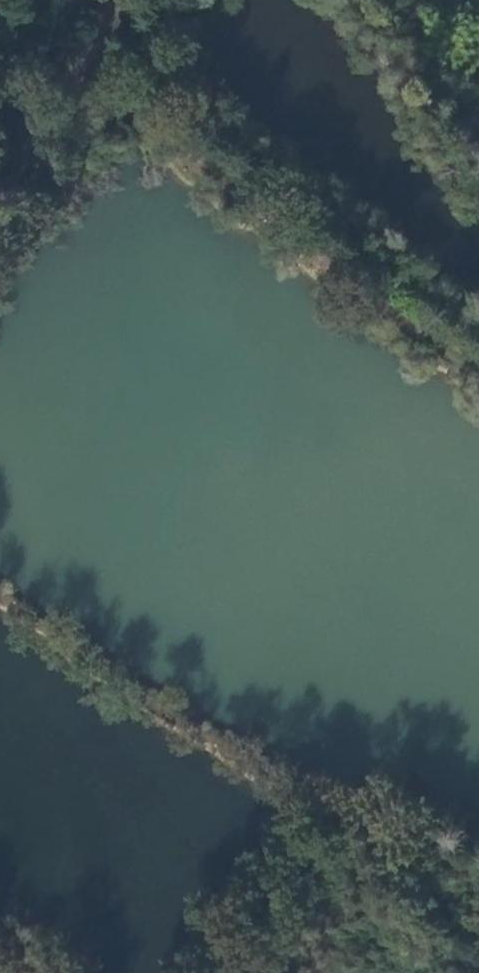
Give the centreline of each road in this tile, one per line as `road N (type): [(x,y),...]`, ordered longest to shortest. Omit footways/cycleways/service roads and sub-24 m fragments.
road 1 (unclassified): [(111,0),(81,121),(0,201)]

